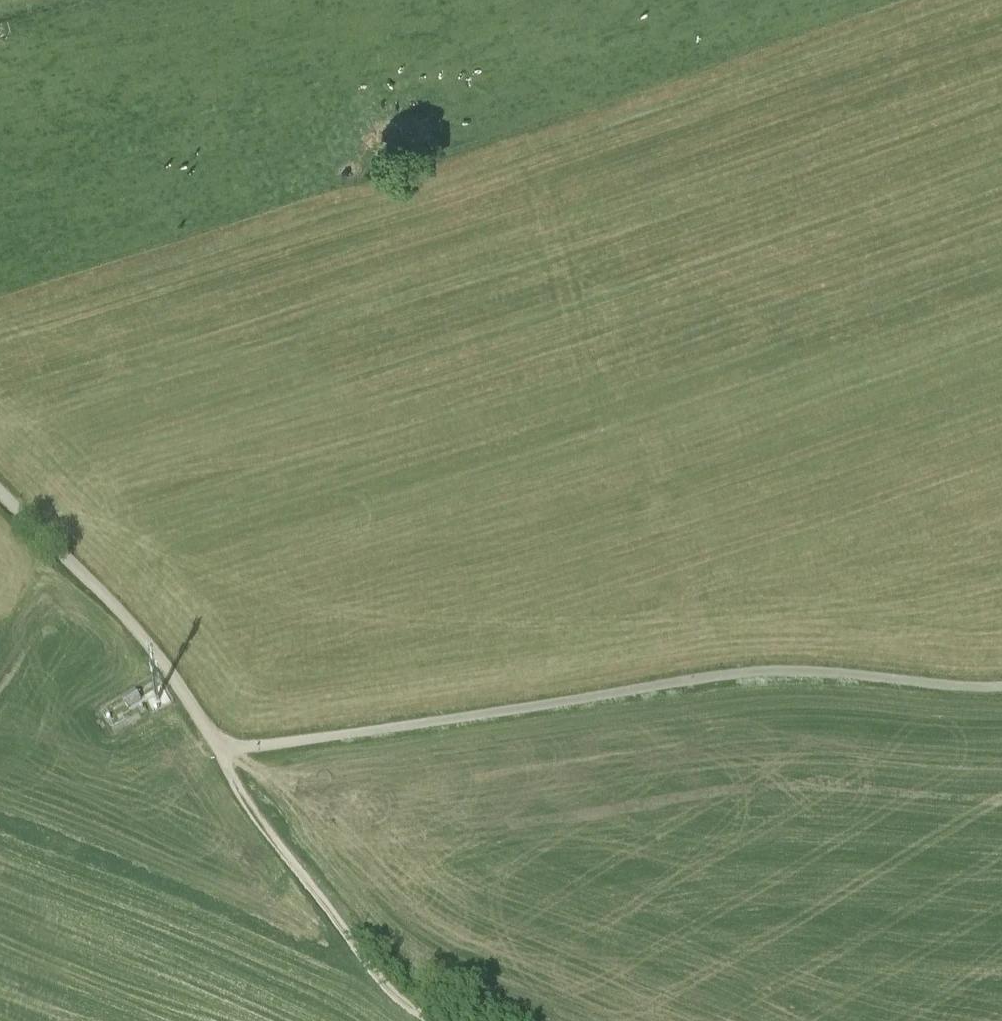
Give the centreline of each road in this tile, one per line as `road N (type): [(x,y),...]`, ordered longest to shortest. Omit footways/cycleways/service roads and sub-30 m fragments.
road 1 (unclassified): [(219,752),(765,670),(1001,685)]
road 2 (track): [(440,1020),(370,966),(252,811),(219,752)]
road 3 (unclassified): [(219,752),(154,652),(0,491)]

